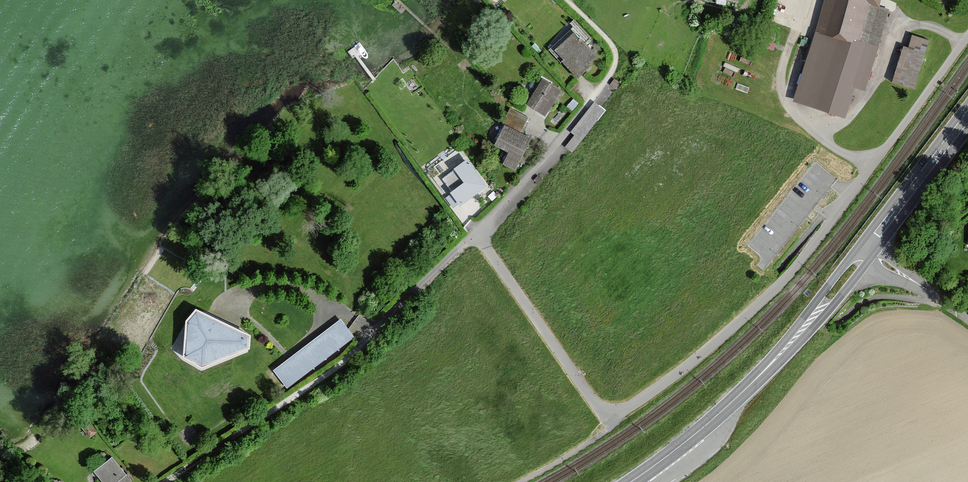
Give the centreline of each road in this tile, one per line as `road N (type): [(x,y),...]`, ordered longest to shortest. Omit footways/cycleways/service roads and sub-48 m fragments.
road 1 (unclassified): [(967,36),(784,281),(631,406),(613,412),(595,403),(477,232)]
road 2 (primary): [(631,481),(739,396),(864,254)]
road 3 (track): [(356,353),(168,481)]
road 4 (residential): [(600,90),(477,232)]
road 5 (residential): [(477,232),(356,353)]
road 6 (primary): [(864,254),(967,119)]
road 7 (unclassified): [(967,320),(864,254)]

